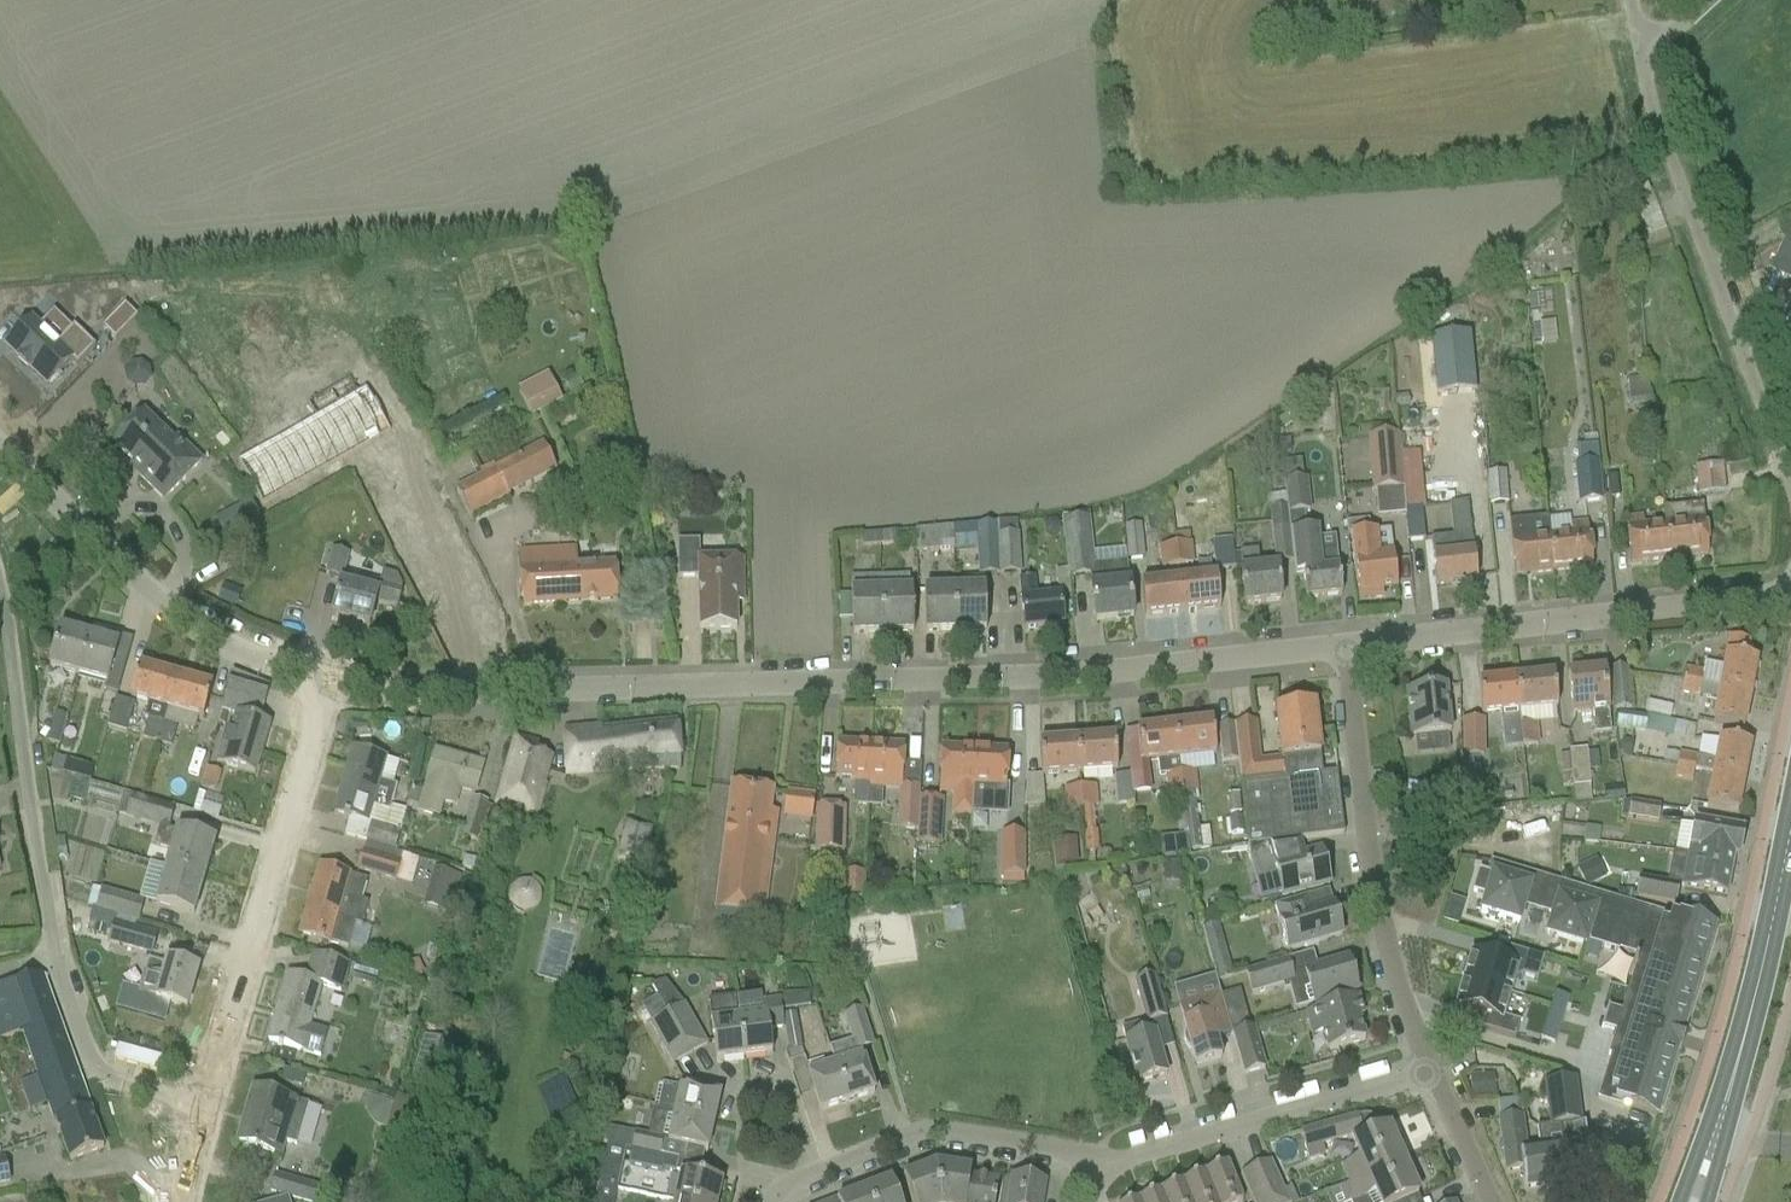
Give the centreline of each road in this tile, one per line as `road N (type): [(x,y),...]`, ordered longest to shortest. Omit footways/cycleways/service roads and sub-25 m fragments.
road 1 (residential): [(492,685),(1060,675),(1350,646)]
road 2 (residential): [(213,1101),(129,1095),(89,1052),(61,992),(0,613)]
road 3 (residential): [(492,685),(414,509),(359,462),(310,362),(243,295)]
road 4 (unclassified): [(1790,492),(1641,66)]
road 5 (residential): [(1350,646),(1790,598)]
road 6 (residential): [(213,1101),(330,687)]
road 7 (residential): [(1434,1060),(1407,1006),(1373,872),(1350,646)]
road 8 (residential): [(330,687),(177,616),(79,536),(0,454)]
road 9 (residential): [(1085,1166),(1138,1161),(1434,1060)]
road 10 (primary): [(1719,1120),(1790,829)]
road 11 (residential): [(823,1171),(910,1139),(960,1139),(1085,1166)]
road 12 (residential): [(823,1171),(800,1112),(776,1091),(699,1075)]
road 13 (residential): [(330,687),(492,685)]
road 14 (residential): [(1491,1201),(1434,1060)]

